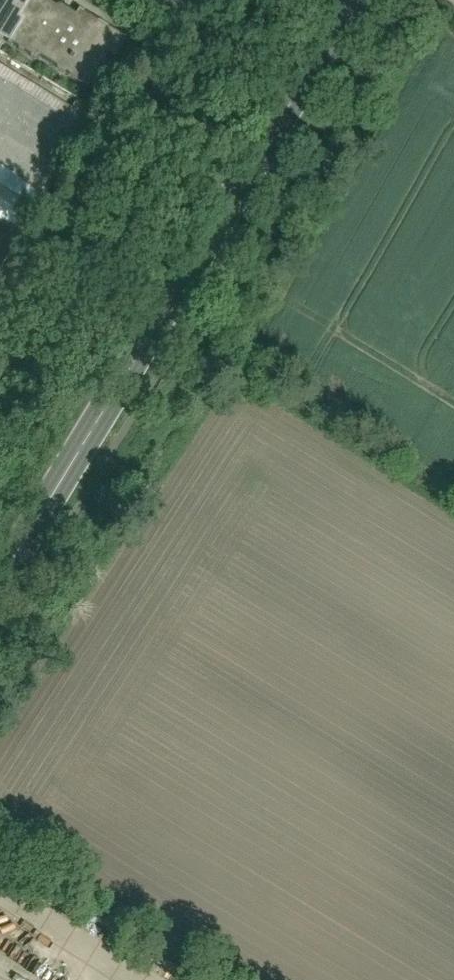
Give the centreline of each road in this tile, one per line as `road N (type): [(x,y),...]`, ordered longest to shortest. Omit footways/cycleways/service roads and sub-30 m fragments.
road 1 (tertiary): [(360,0),(0,577)]

